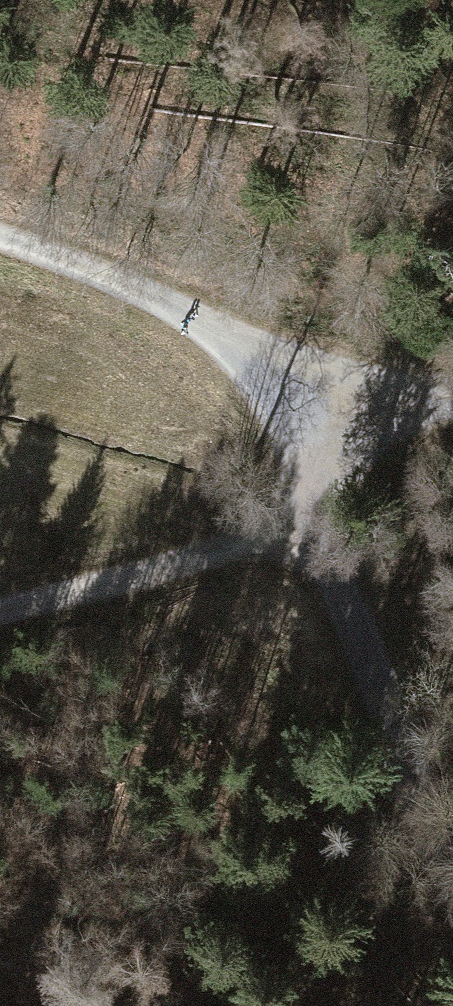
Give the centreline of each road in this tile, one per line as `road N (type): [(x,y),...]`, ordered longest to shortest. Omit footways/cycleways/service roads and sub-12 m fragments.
road 1 (track): [(452,895),(338,584),(303,529),(324,377)]
road 2 (track): [(324,377),(0,255)]
road 3 (track): [(0,604),(303,529)]
road 4 (track): [(452,380),(324,377)]

